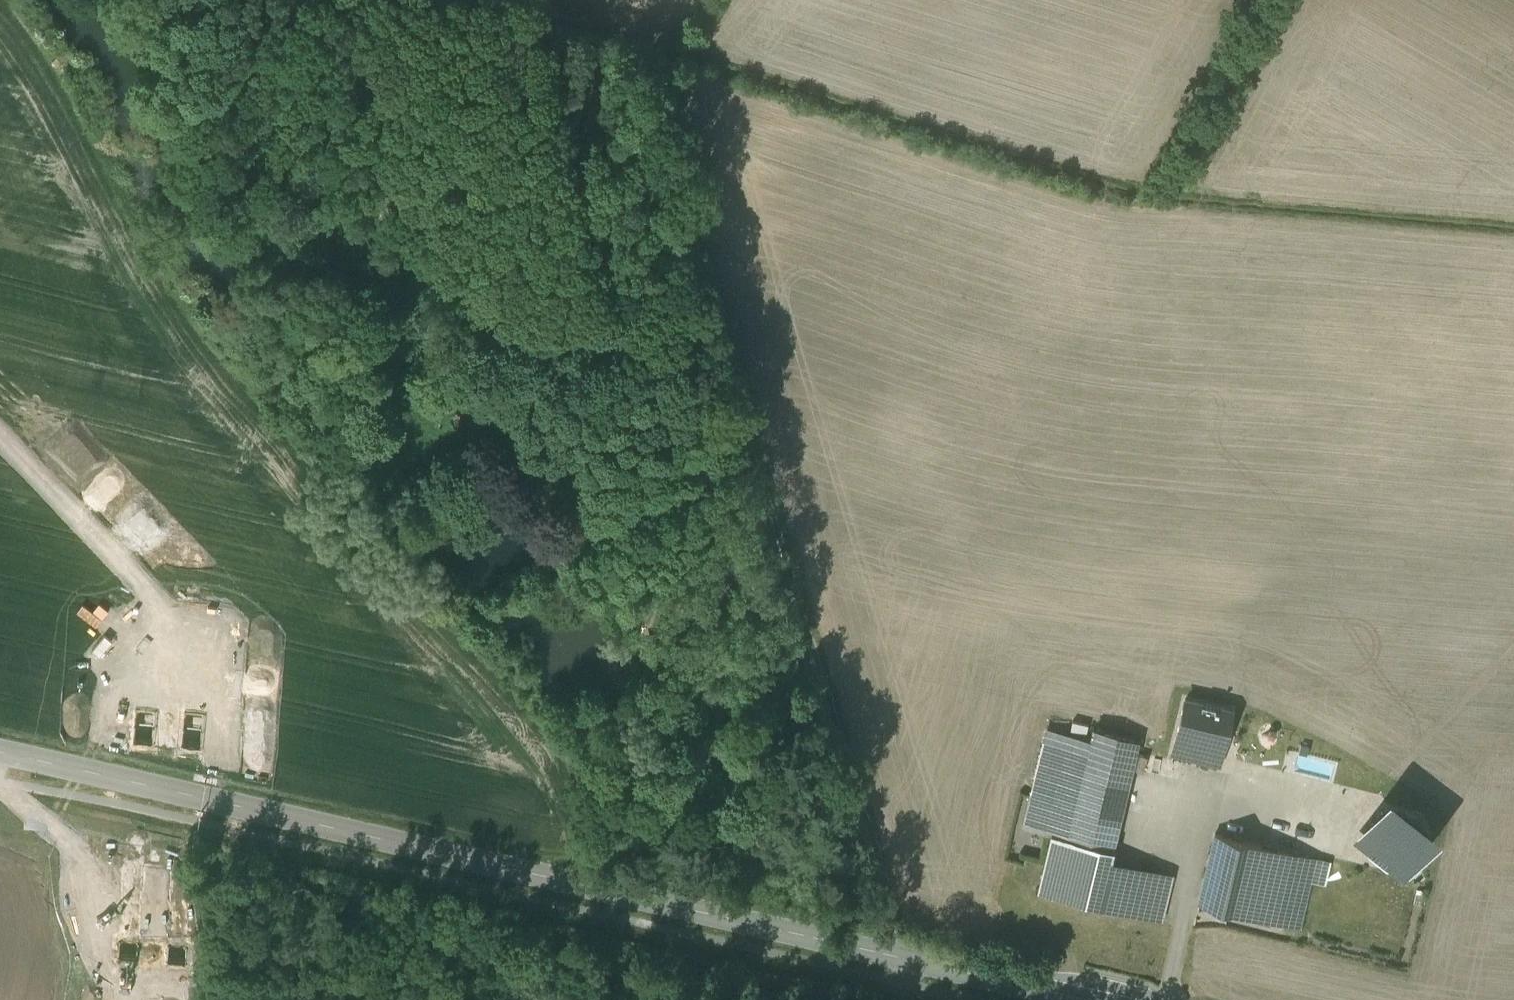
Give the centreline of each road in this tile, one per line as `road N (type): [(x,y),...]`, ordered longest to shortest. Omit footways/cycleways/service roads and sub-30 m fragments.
road 1 (tertiary): [(1096,999),(0,750)]

